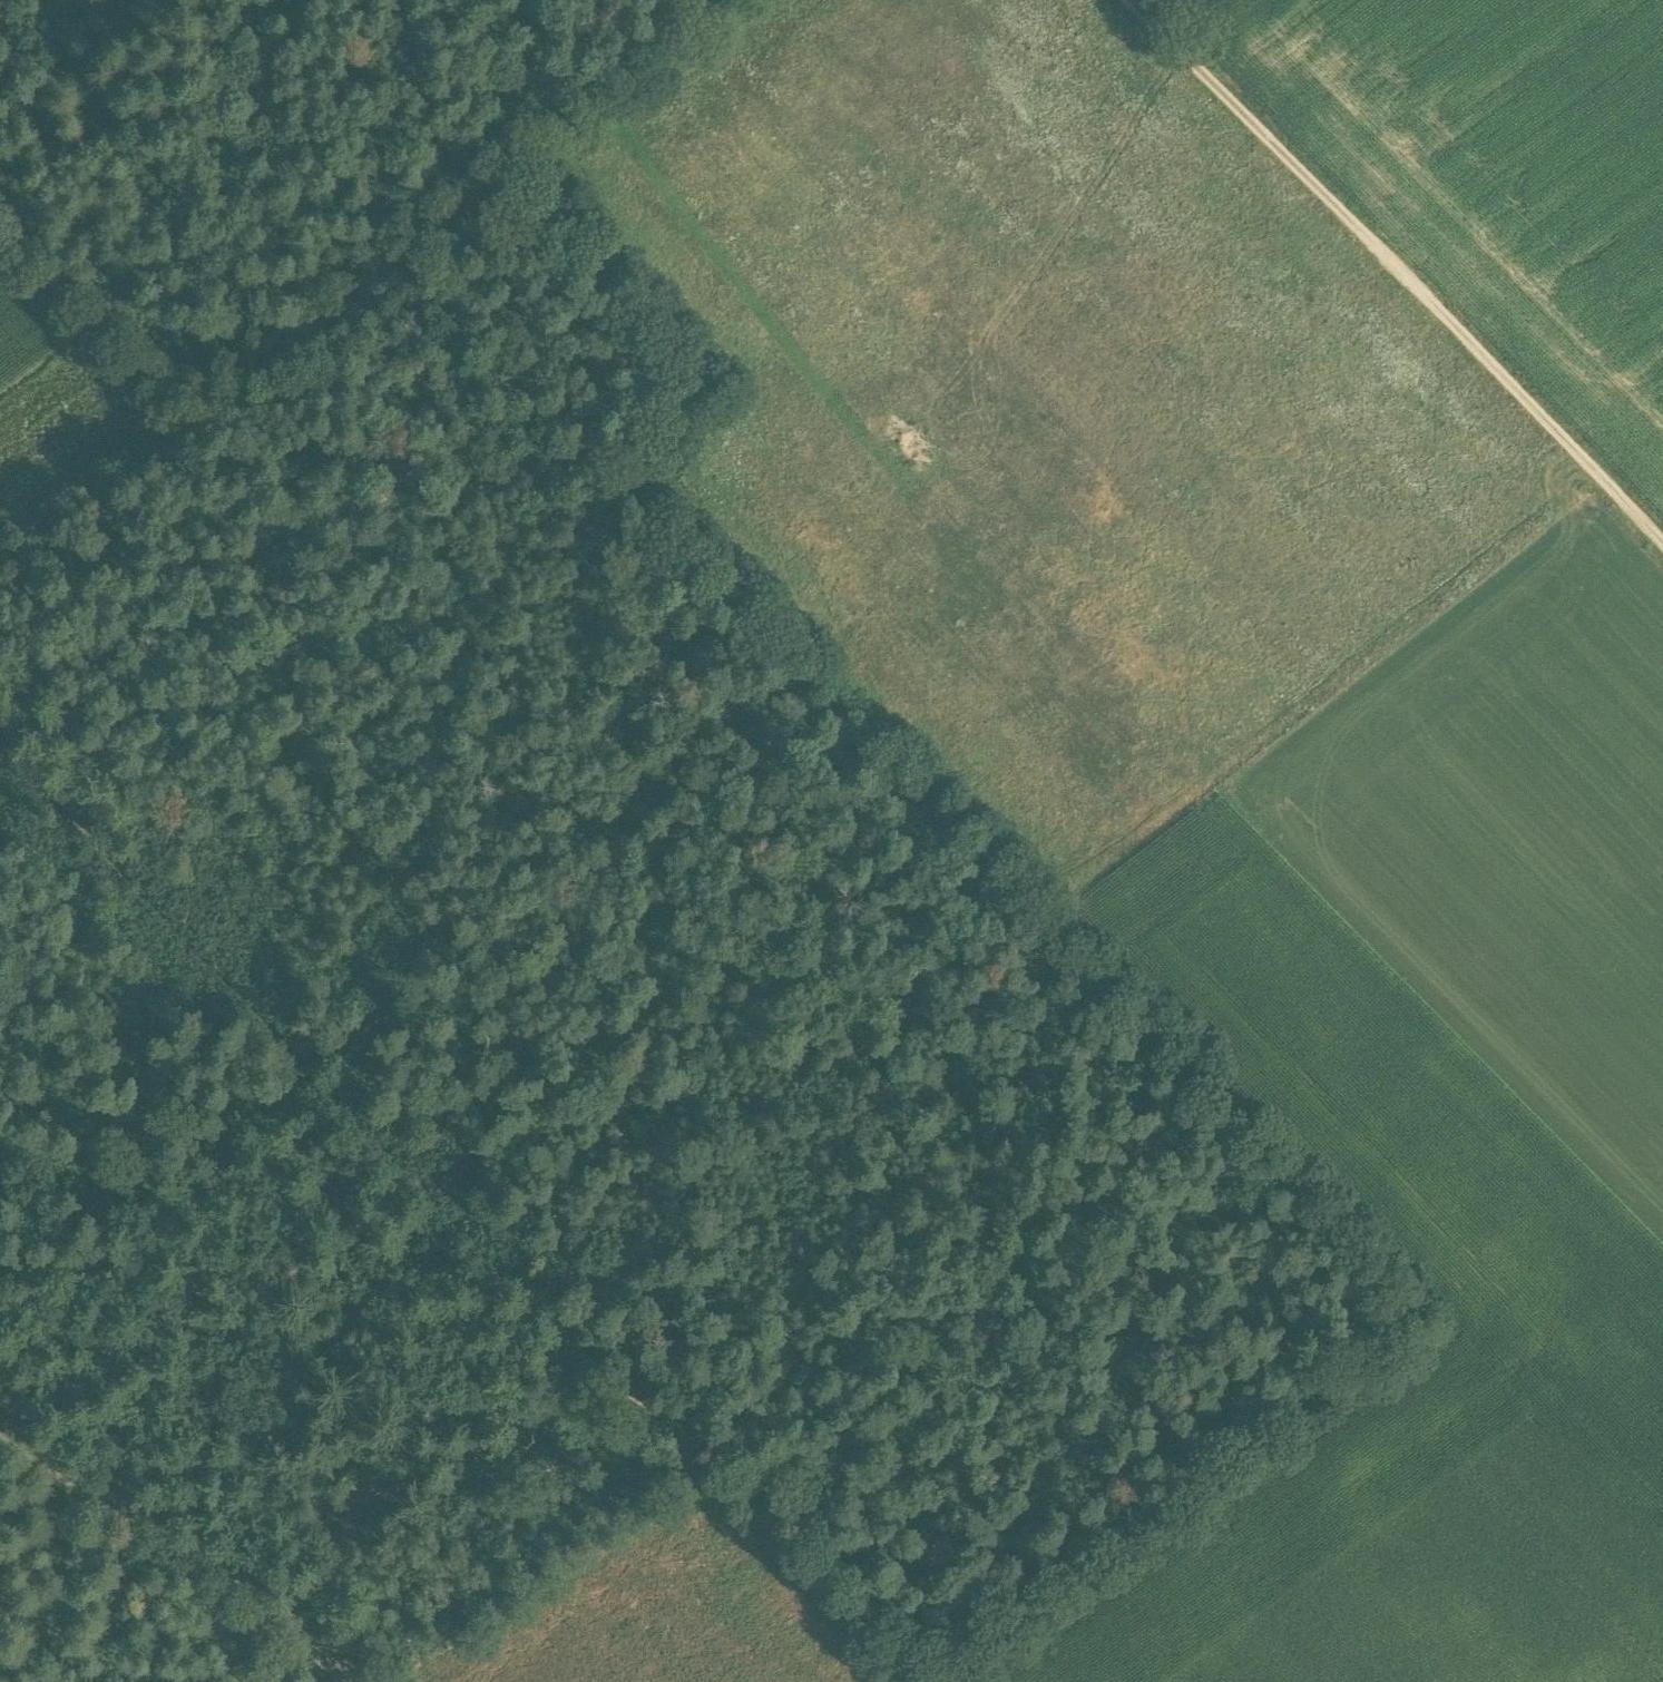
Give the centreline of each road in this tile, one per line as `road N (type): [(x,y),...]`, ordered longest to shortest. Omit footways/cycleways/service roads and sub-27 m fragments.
road 1 (track): [(0,790),(308,1075),(564,1335),(627,1308),(834,1171),(1094,983)]
road 2 (track): [(799,682),(0,1313)]
road 3 (track): [(756,0),(308,330),(0,540)]
road 4 (track): [(1135,0),(1662,547)]
road 5 (track): [(0,1420),(370,1681)]
road 6 (track): [(0,36),(308,330)]
road 7 (track): [(482,0),(602,116)]

